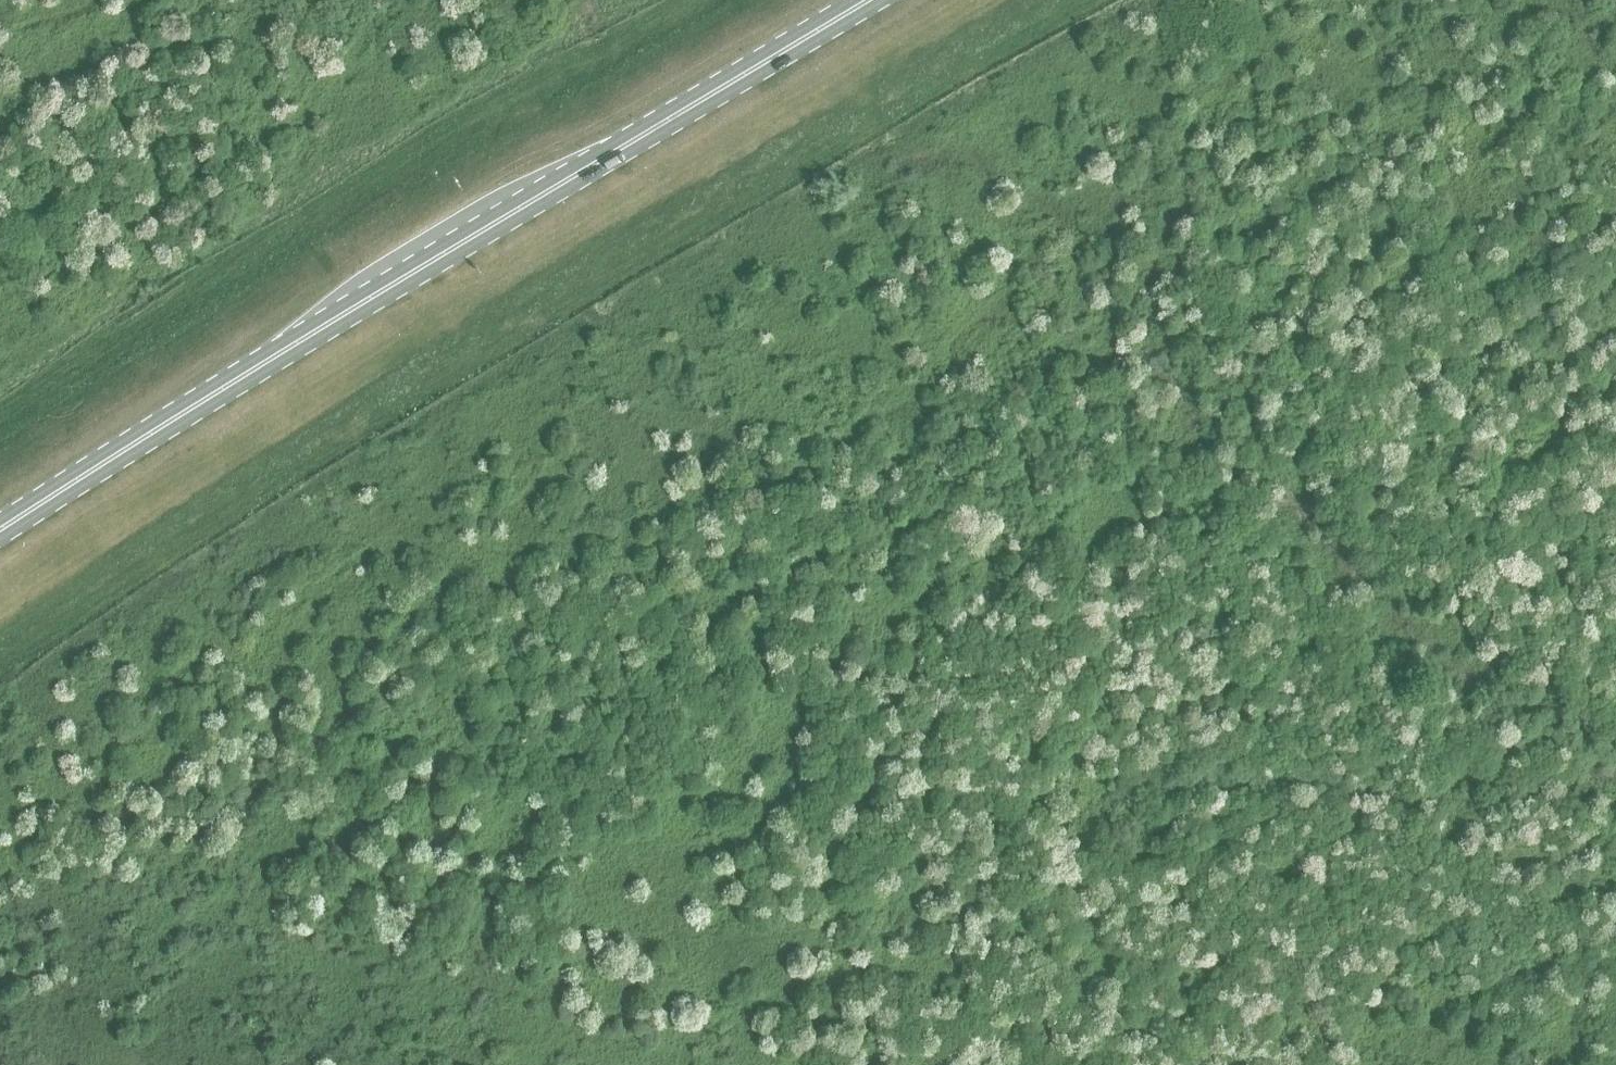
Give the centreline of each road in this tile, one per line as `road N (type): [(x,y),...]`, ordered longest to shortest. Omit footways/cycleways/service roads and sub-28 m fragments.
road 1 (primary): [(0,529),(865,0)]

